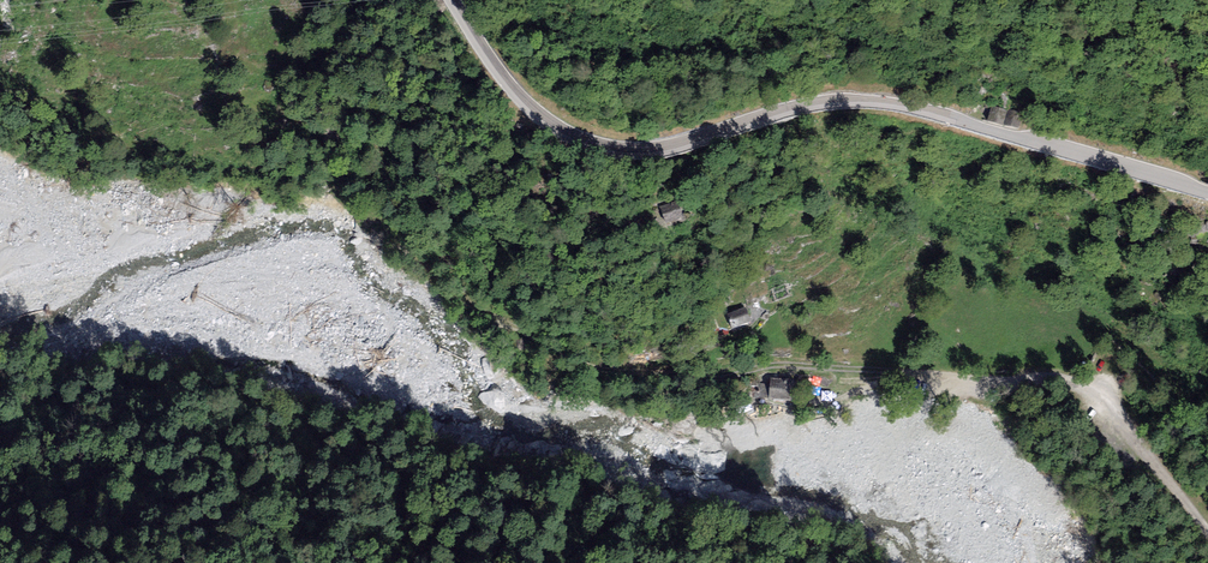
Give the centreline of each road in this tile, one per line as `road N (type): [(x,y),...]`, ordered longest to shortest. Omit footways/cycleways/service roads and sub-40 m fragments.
road 1 (track): [(926,376),(773,364),(712,378),(654,374),(600,368),(559,353),(458,298),(397,239),(325,211),(325,192),(380,170),(380,151),(346,145),(327,129),(239,133),(193,0)]
road 2 (unclassified): [(1207,193),(944,116),(866,101),(804,105),(654,149),(608,148),(565,133),(520,98),(452,0)]

